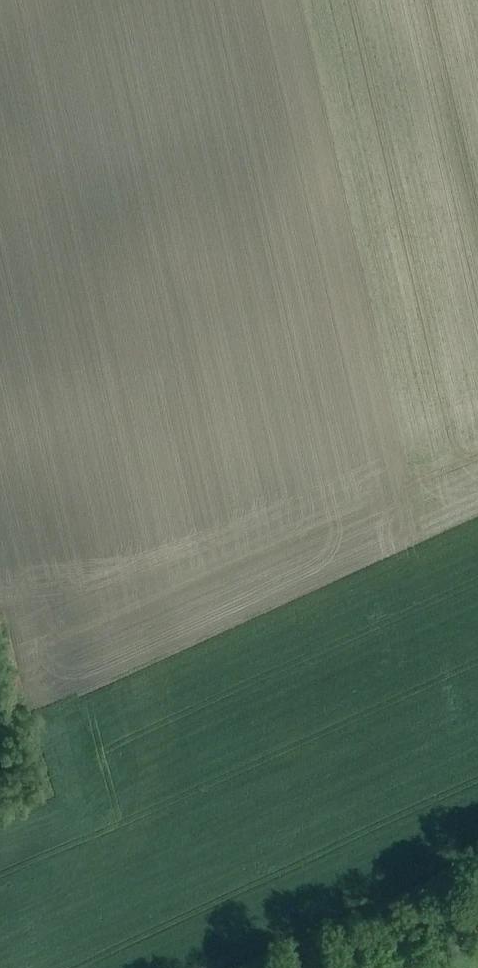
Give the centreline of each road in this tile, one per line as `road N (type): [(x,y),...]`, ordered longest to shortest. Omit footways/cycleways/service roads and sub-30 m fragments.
road 1 (track): [(261,967),(477,871)]

